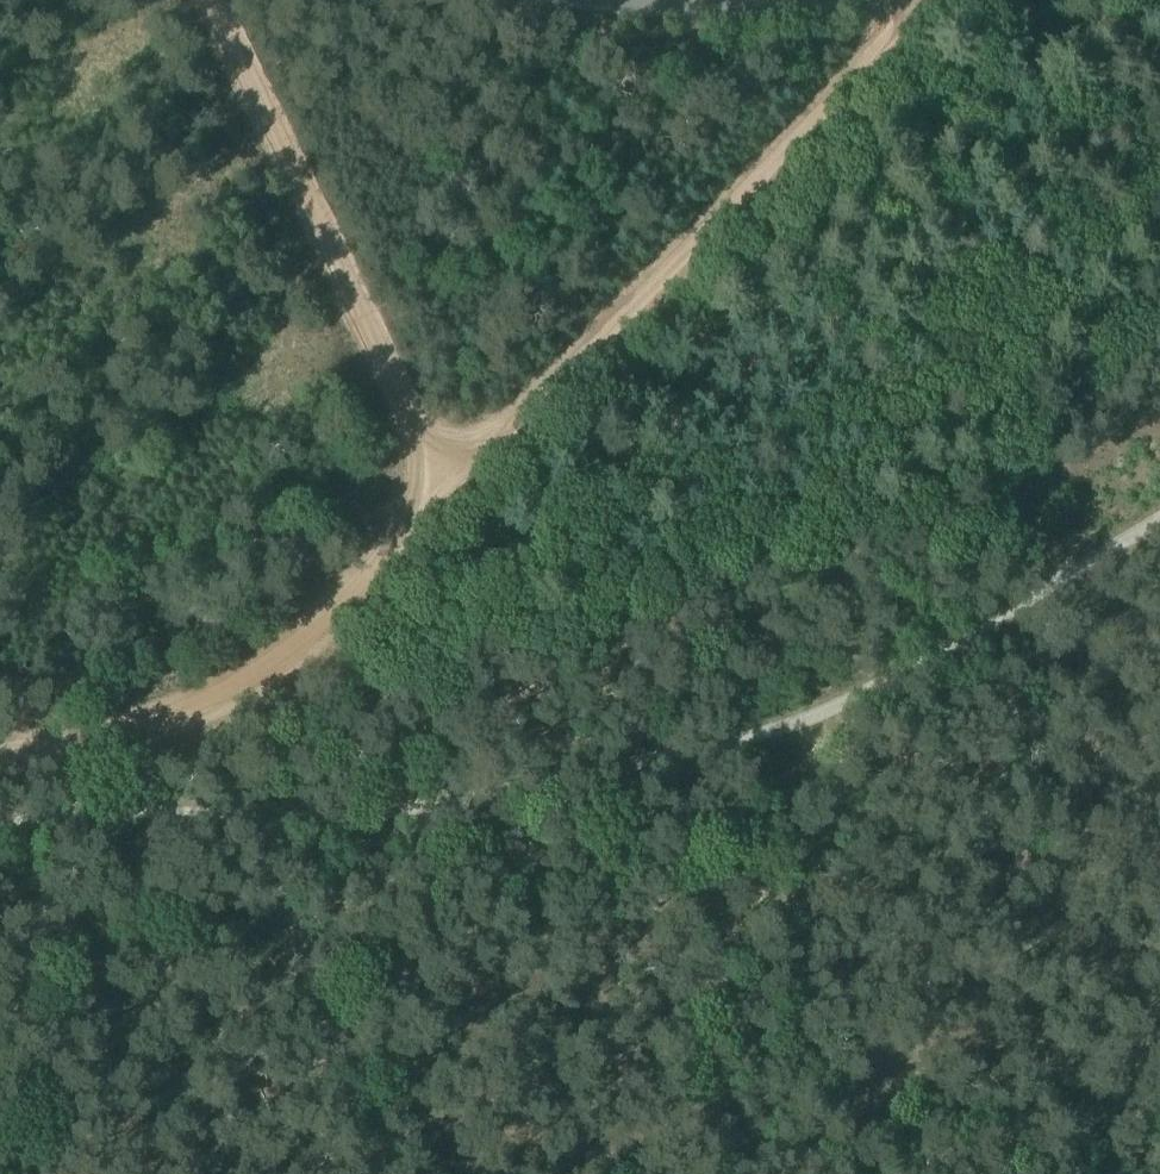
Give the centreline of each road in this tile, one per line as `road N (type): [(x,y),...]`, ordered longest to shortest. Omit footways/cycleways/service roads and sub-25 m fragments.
road 1 (track): [(891,1048),(487,499),(456,480),(411,415),(210,0)]
road 2 (unclassified): [(0,831),(101,805),(290,818),(370,812),(679,758),(829,712),(1159,518)]
road 3 (track): [(0,751),(154,718),(243,685),(295,648),(870,65),(925,0)]
road 4 (track): [(891,1048),(1159,1018)]
road 5 (track): [(860,1173),(891,1048)]

